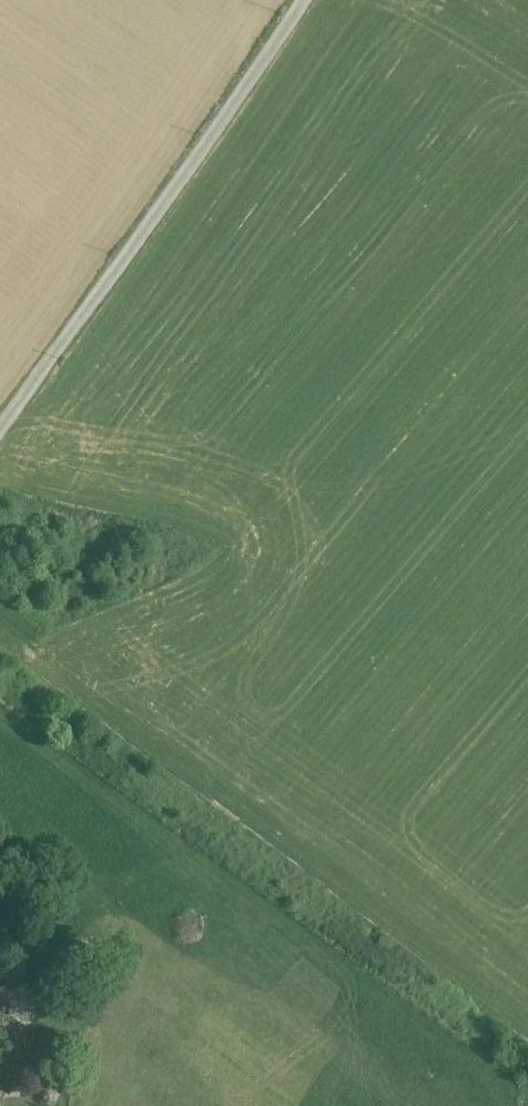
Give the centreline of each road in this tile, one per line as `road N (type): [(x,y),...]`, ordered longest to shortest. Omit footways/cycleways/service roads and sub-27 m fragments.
road 1 (track): [(305,0),(0,438)]

